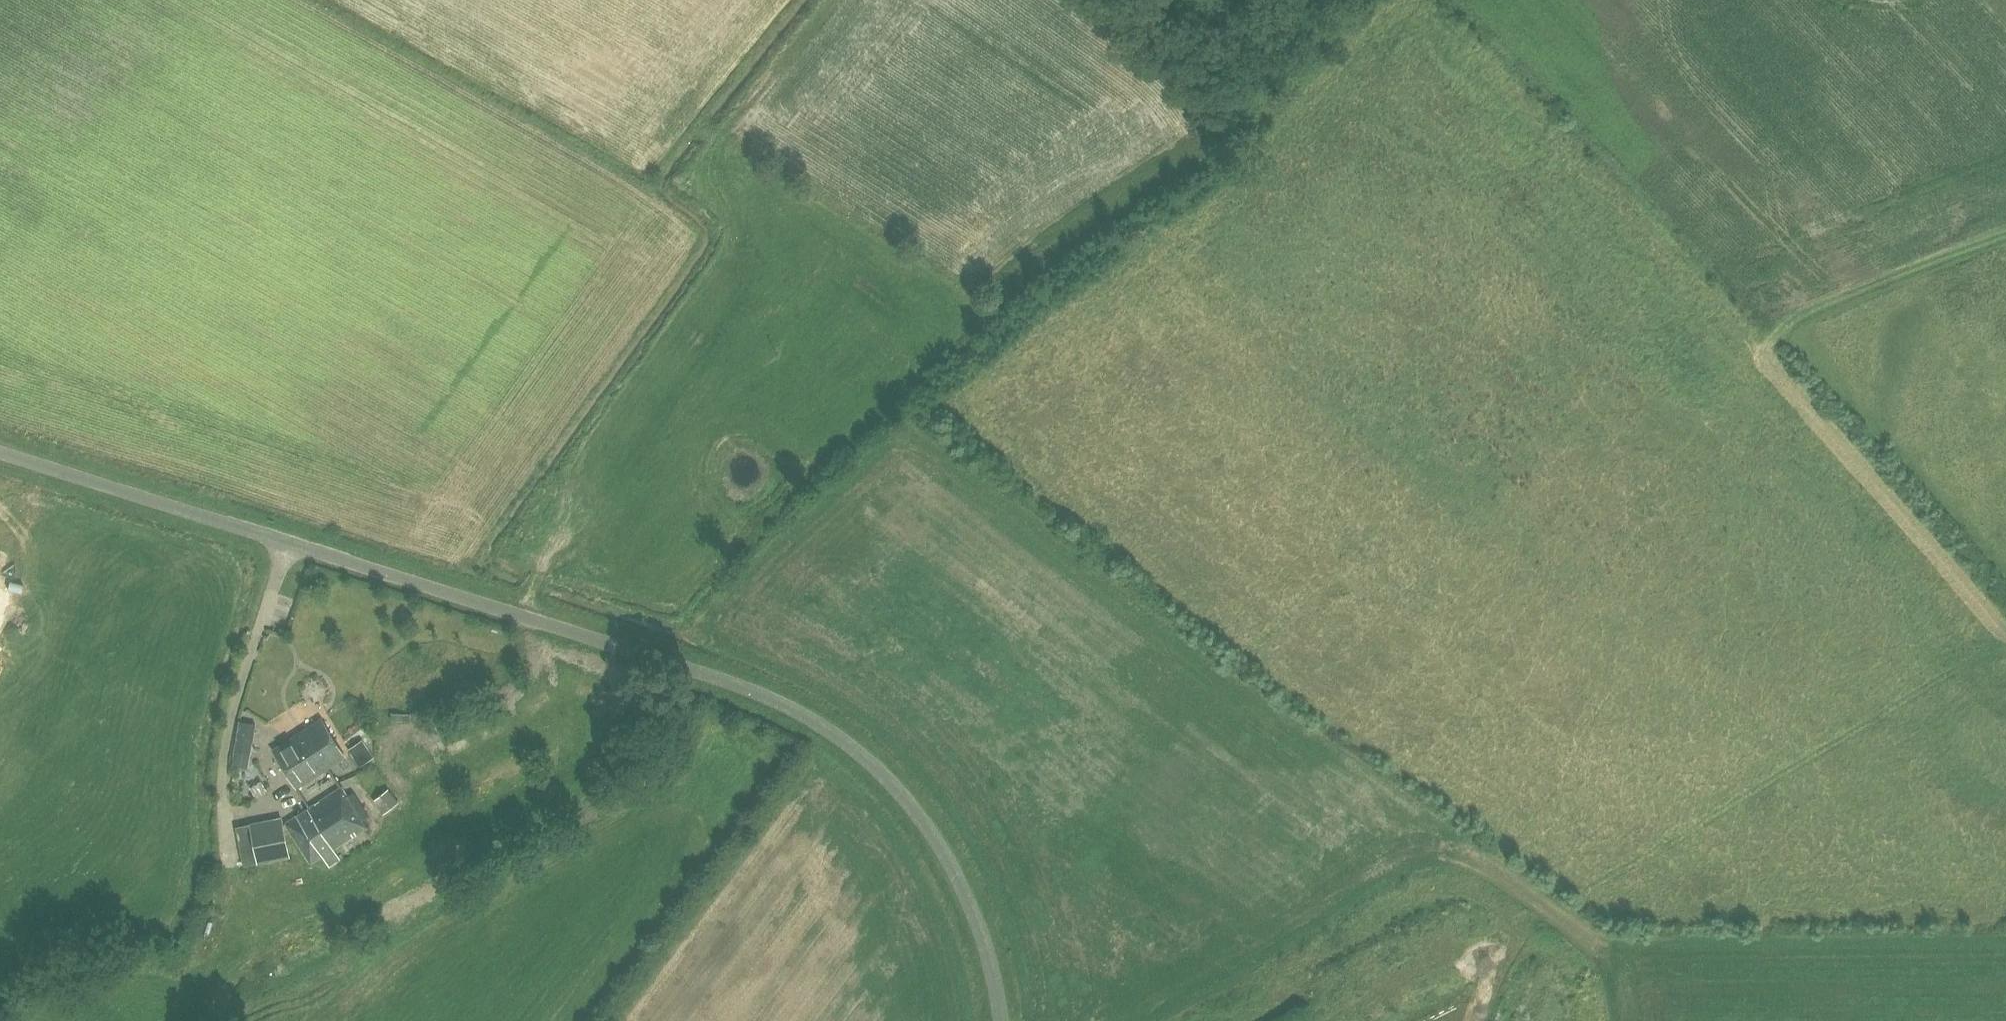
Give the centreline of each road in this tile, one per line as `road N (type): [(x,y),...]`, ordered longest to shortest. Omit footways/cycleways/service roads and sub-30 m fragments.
road 1 (unclassified): [(1002,1020),(980,930),(946,856),(888,782),(817,725),(676,665),(0,454)]

